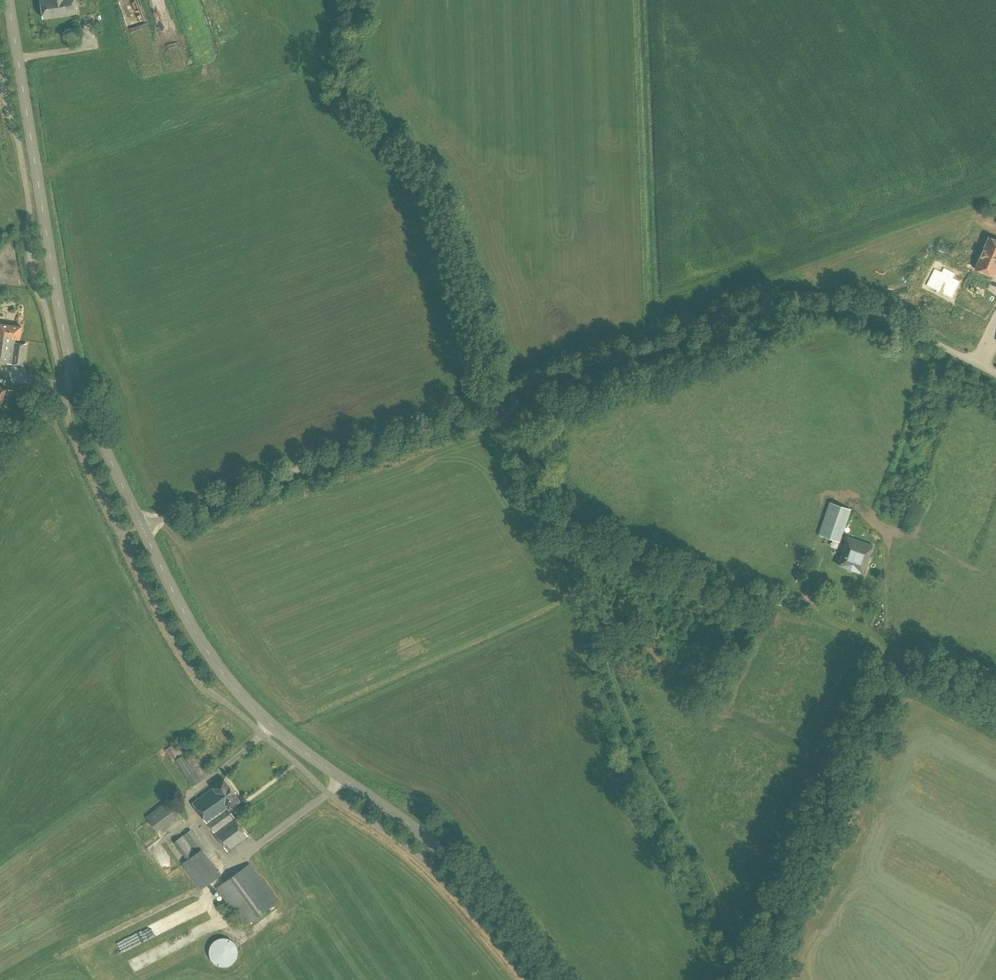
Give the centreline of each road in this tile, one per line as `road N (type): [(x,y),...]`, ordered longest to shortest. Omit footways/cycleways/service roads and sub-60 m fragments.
road 1 (unclassified): [(995,373),(856,304),(770,297),(142,527)]
road 2 (track): [(558,529),(701,577),(892,658),(894,670),(749,979)]
road 3 (tertiary): [(551,979),(432,843),(279,732),(225,676),(142,527)]
road 4 (tertiary): [(142,527),(77,381),(9,0)]
road 5 (track): [(501,395),(536,511),(558,529)]

